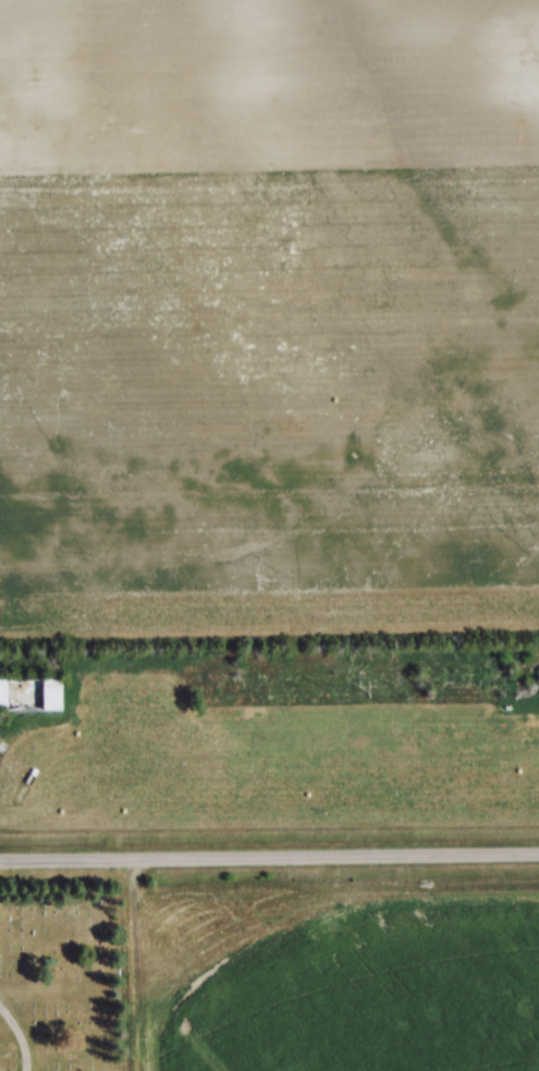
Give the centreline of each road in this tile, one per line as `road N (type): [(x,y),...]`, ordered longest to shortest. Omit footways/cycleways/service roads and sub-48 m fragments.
road 1 (residential): [(538,853),(0,860)]

